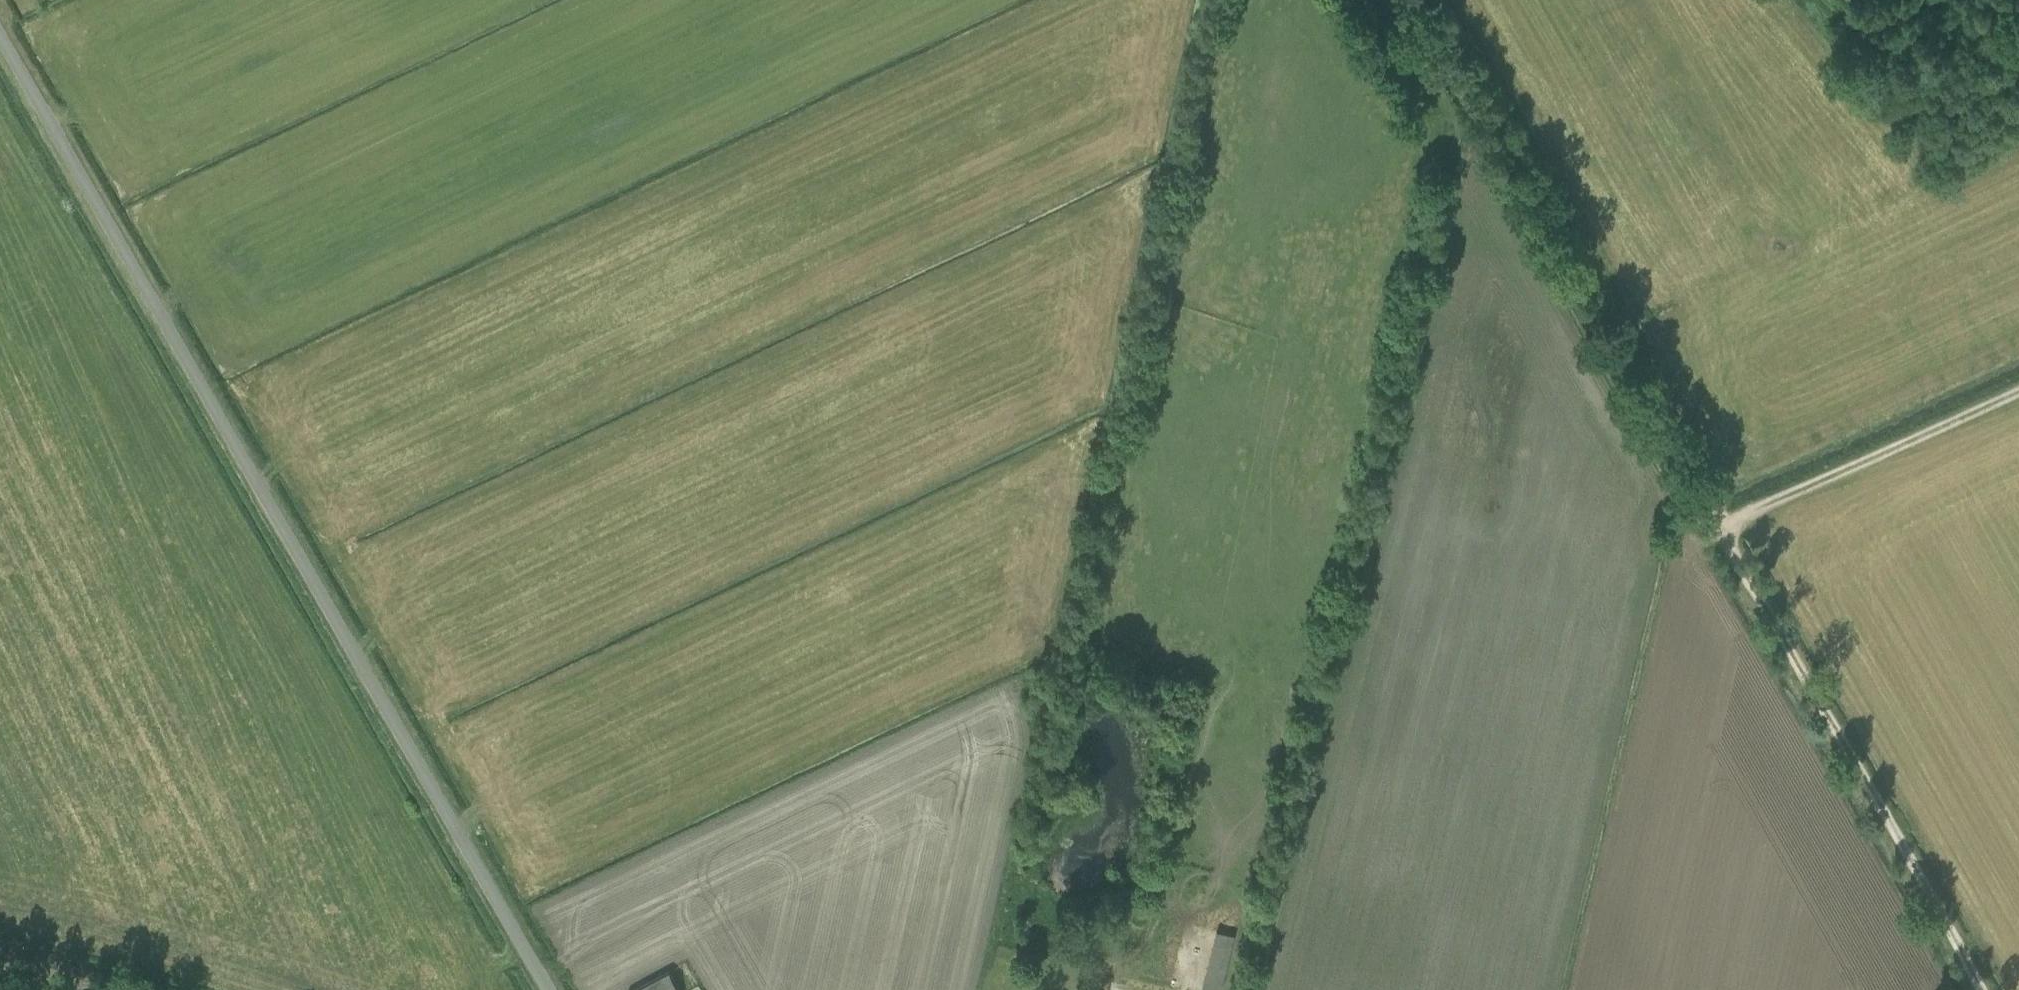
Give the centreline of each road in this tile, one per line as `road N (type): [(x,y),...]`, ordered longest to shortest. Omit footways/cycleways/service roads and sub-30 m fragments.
road 1 (unclassified): [(547,989),(0,35)]
road 2 (track): [(1989,989),(1717,521)]

